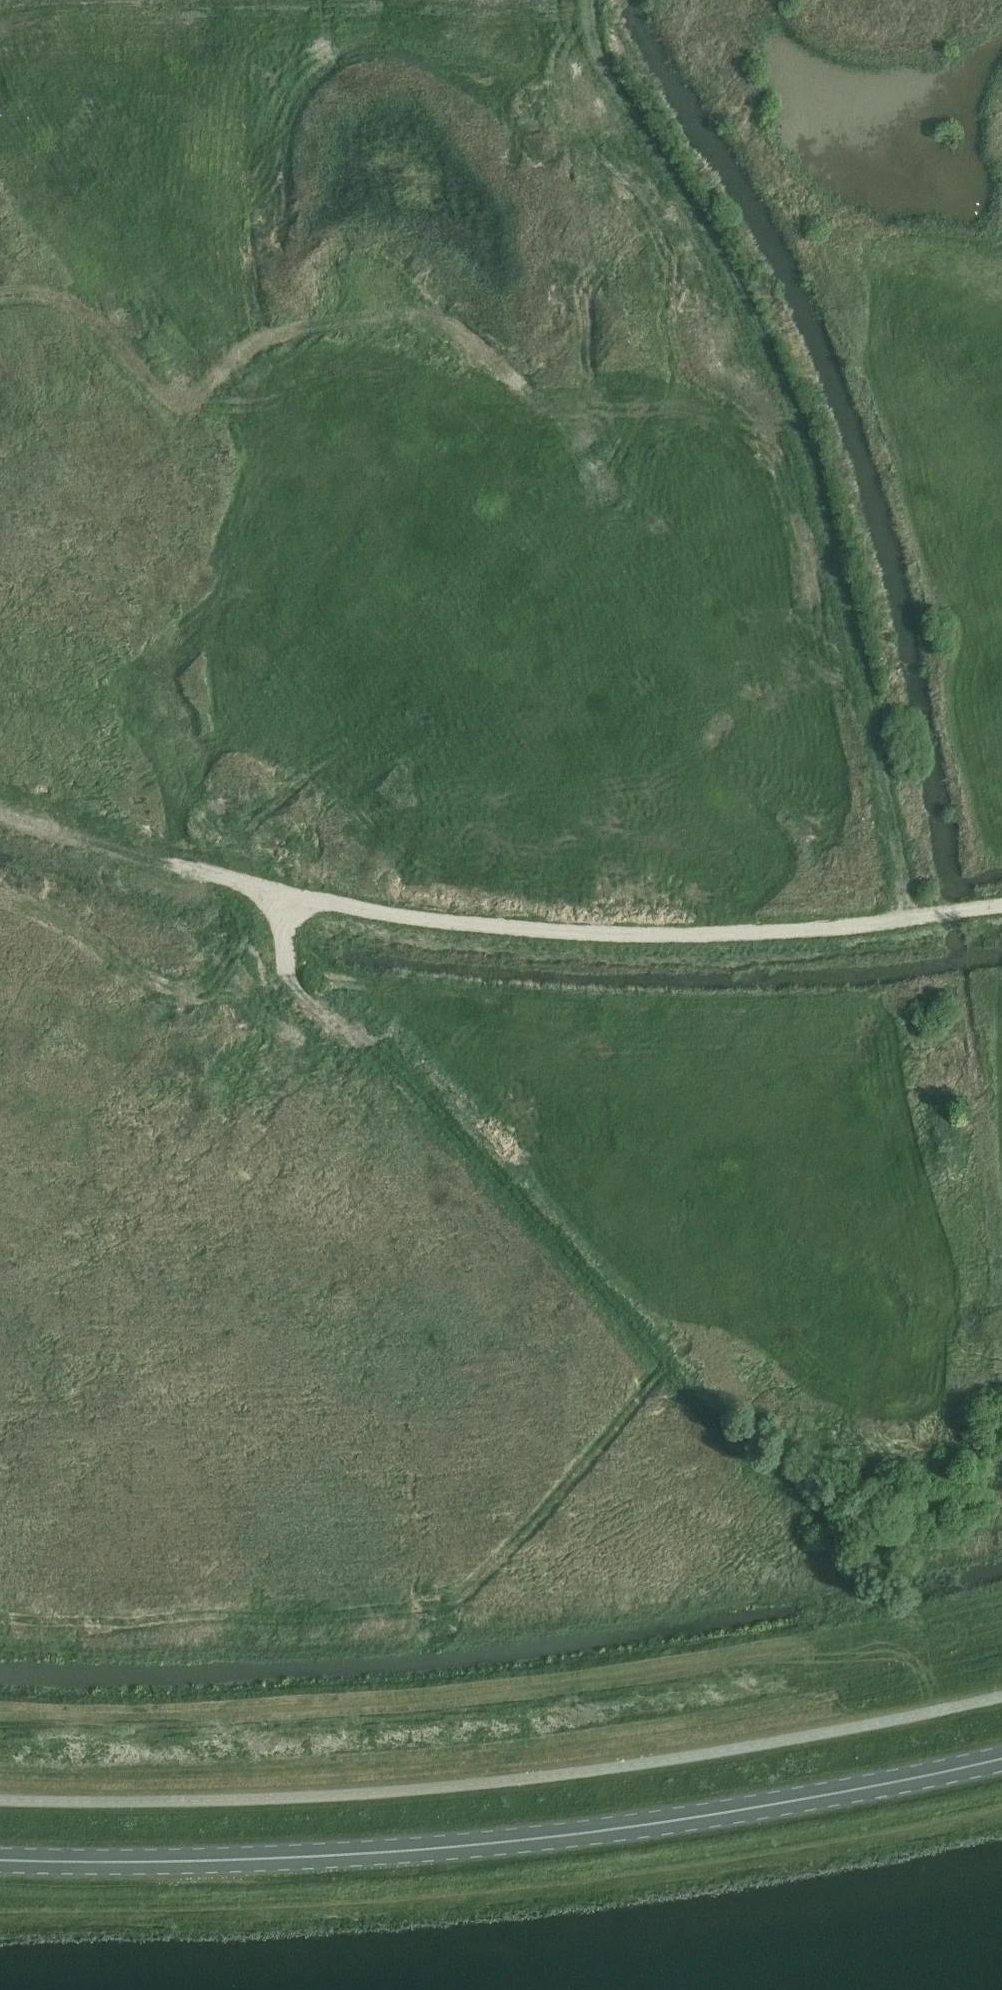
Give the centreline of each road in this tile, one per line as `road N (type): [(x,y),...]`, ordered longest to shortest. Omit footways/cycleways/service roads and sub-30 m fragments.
road 1 (secondary): [(1001,1754),(606,1831),(254,1856),(0,1857)]

